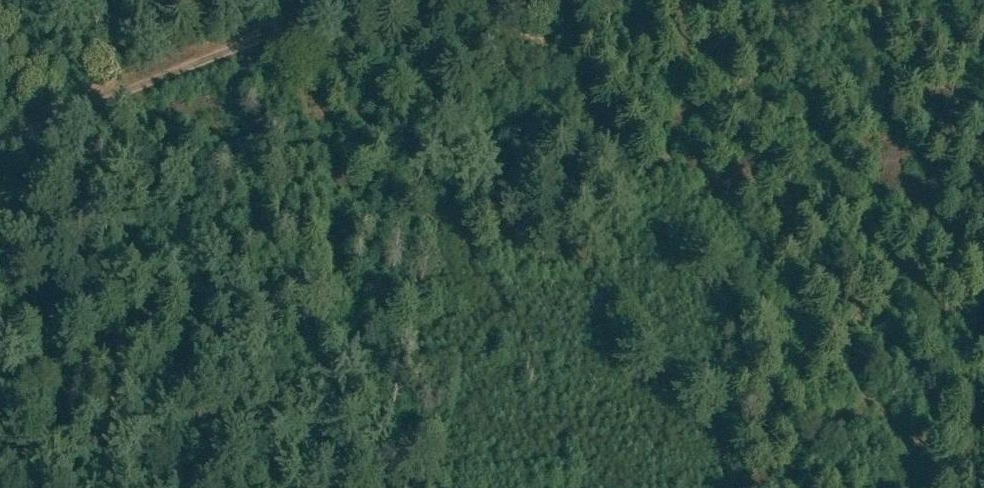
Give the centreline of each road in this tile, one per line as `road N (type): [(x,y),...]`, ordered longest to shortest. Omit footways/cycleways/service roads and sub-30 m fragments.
road 1 (track): [(0,135),(340,0)]

